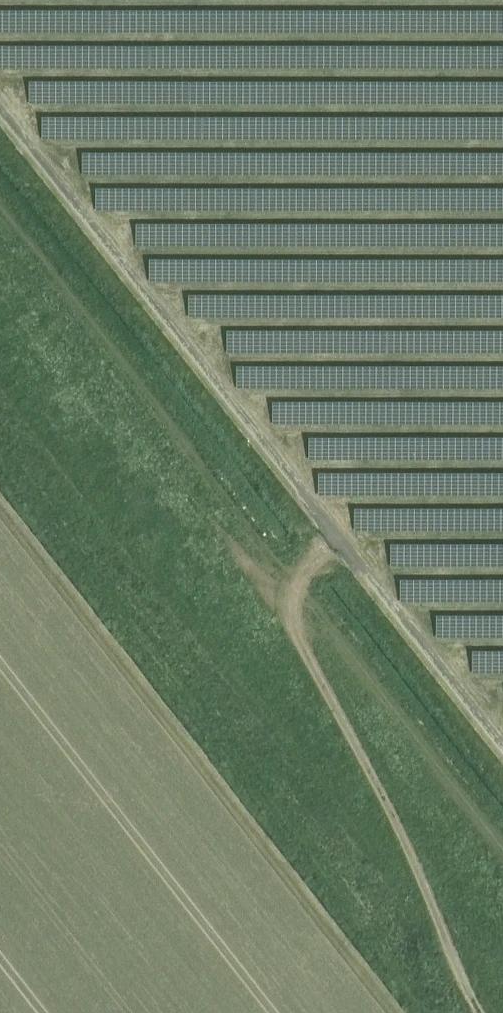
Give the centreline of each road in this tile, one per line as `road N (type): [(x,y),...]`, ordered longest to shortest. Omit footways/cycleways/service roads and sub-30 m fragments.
road 1 (track): [(481,1012),(420,868),(285,604),(323,547)]
road 2 (track): [(0,246),(285,604)]

